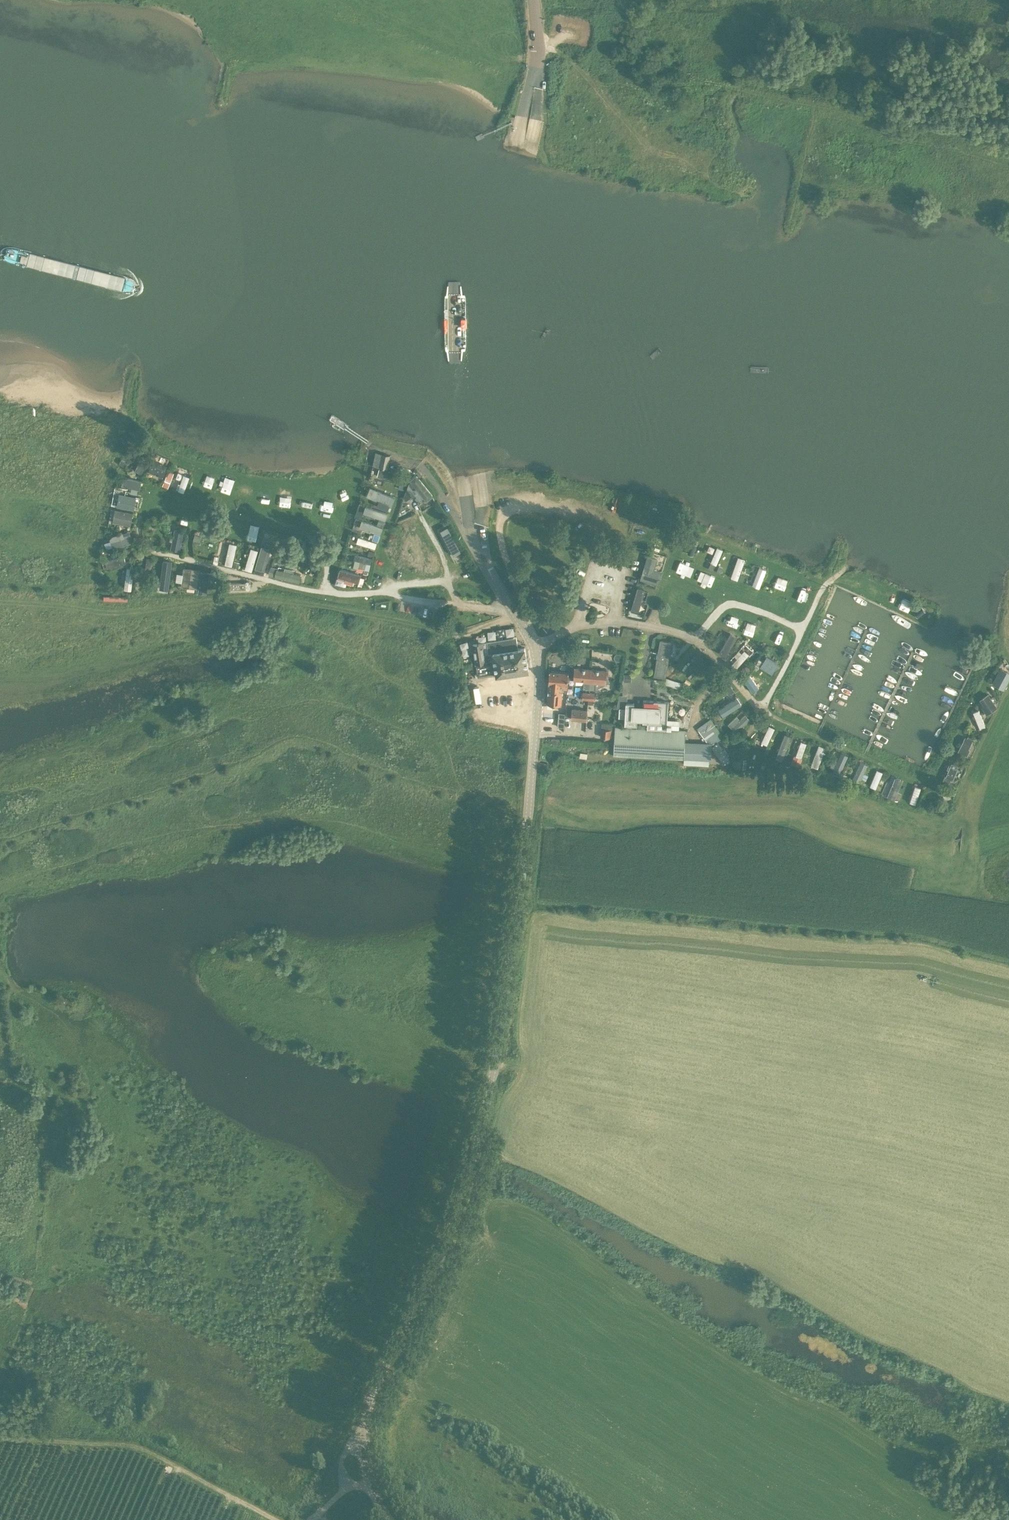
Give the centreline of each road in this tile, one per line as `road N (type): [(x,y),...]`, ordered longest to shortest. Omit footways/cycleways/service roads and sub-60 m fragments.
road 1 (tertiary): [(388,1519),(366,1463),(367,1411),(477,1138),(530,797),(536,645),(479,546),(469,466)]
road 2 (track): [(0,845),(225,771),(291,736),(447,793),(571,807),(792,811),(838,834),(921,851),(1008,826)]
road 3 (track): [(0,600),(105,612),(259,599),(458,636),(515,614)]
road 4 (track): [(846,570),(822,587),(762,710),(913,780),(938,776),(994,664)]
road 5 (track): [(921,888),(771,840),(582,820),(529,805)]
road 6 (track): [(405,598),(291,587),(151,552),(138,532),(142,511)]
road 7 (track): [(278,1519),(136,1446),(0,1437)]
road 8 (track): [(539,48),(579,65),(667,159),(698,165)]
road 9 (track): [(583,510),(520,503),(499,521),(525,628)]
road 10 (tertiary): [(513,154),(539,48),(535,0)]
road 11 (track): [(802,629),(729,605),(695,638)]

